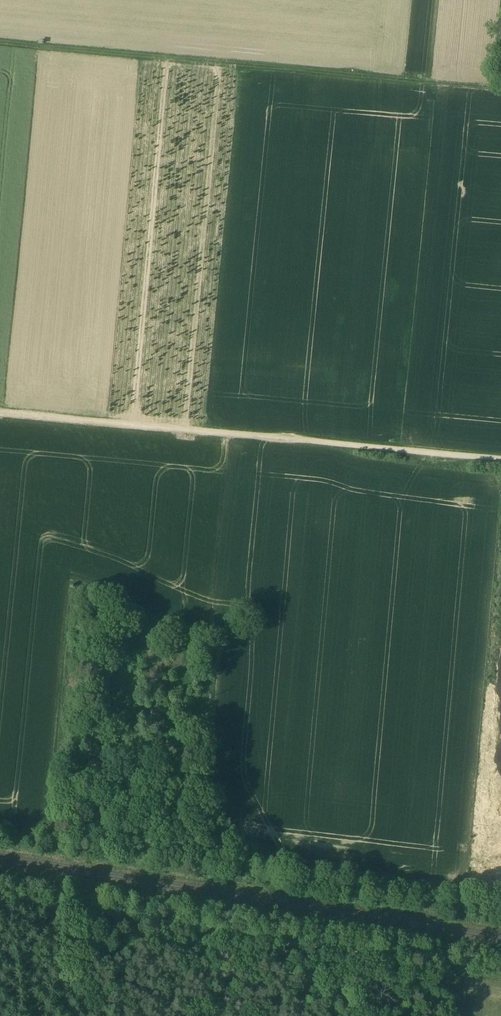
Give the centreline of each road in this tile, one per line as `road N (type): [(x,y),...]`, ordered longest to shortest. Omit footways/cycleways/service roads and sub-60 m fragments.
road 1 (track): [(0,416),(500,462)]
road 2 (track): [(0,45),(500,90)]
road 3 (track): [(0,902),(449,963)]

